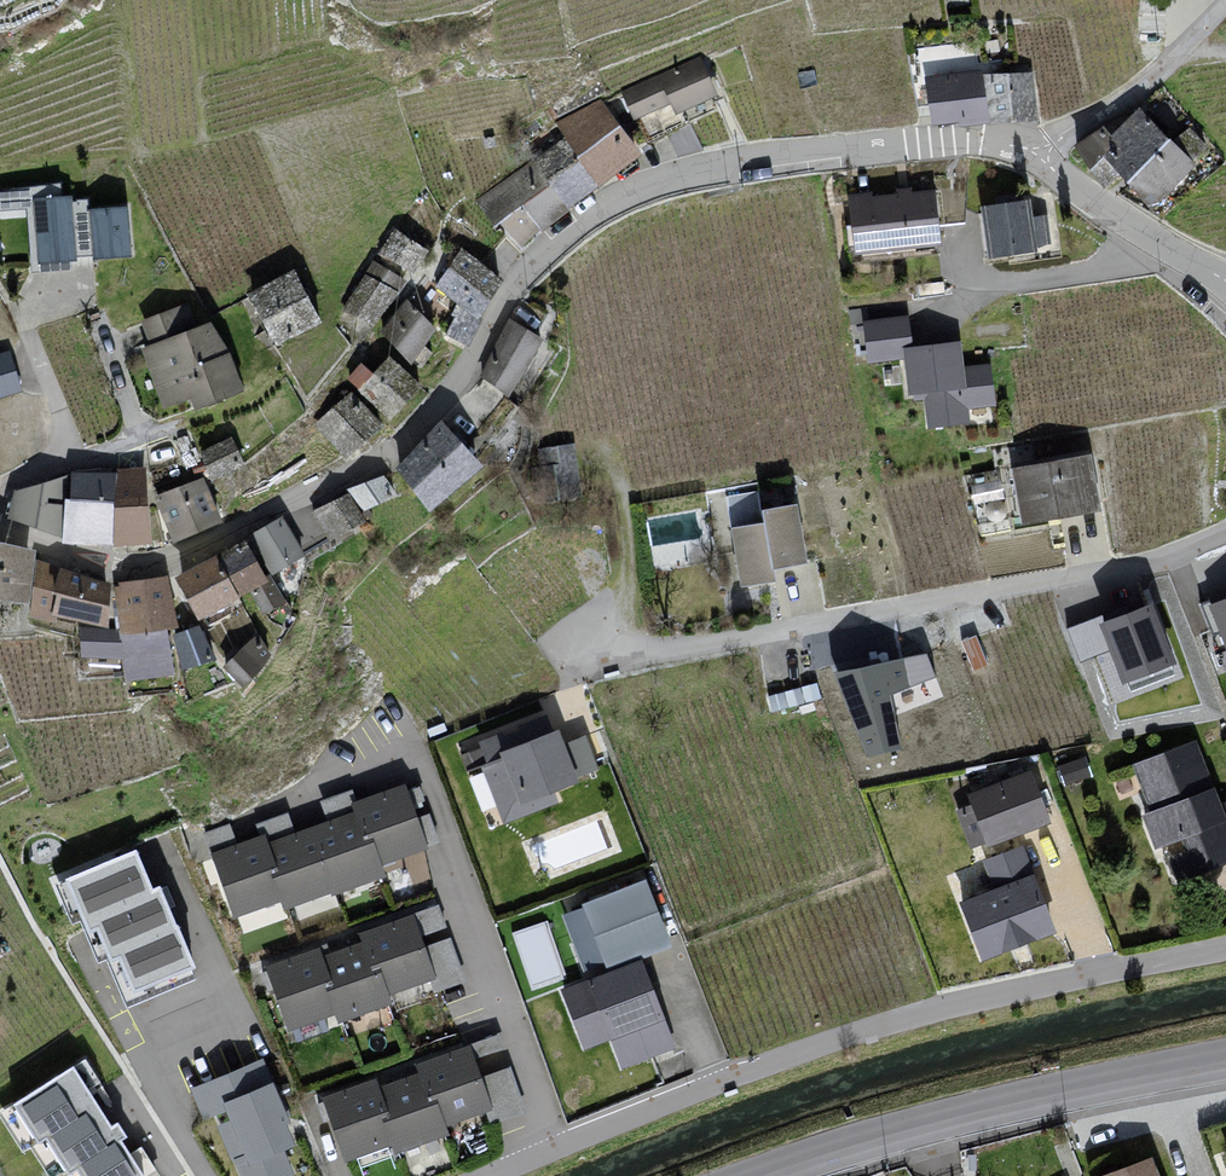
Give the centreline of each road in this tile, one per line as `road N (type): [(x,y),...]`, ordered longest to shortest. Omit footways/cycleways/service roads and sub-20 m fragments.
road 1 (residential): [(974,144),(721,167),(658,183),(600,211),(514,288),(458,380),(399,444),(207,541),(156,561),(121,563),(0,528)]
road 2 (residential): [(1225,951),(956,1005),(849,1036),(498,1175)]
road 3 (residential): [(1225,529),(1150,560),(579,669)]
road 4 (secondary): [(762,1175),(907,1131),(1225,1060)]
road 5 (unclassified): [(1225,5),(1117,109),(1040,159)]
road 6 (residential): [(1225,283),(1040,159)]

